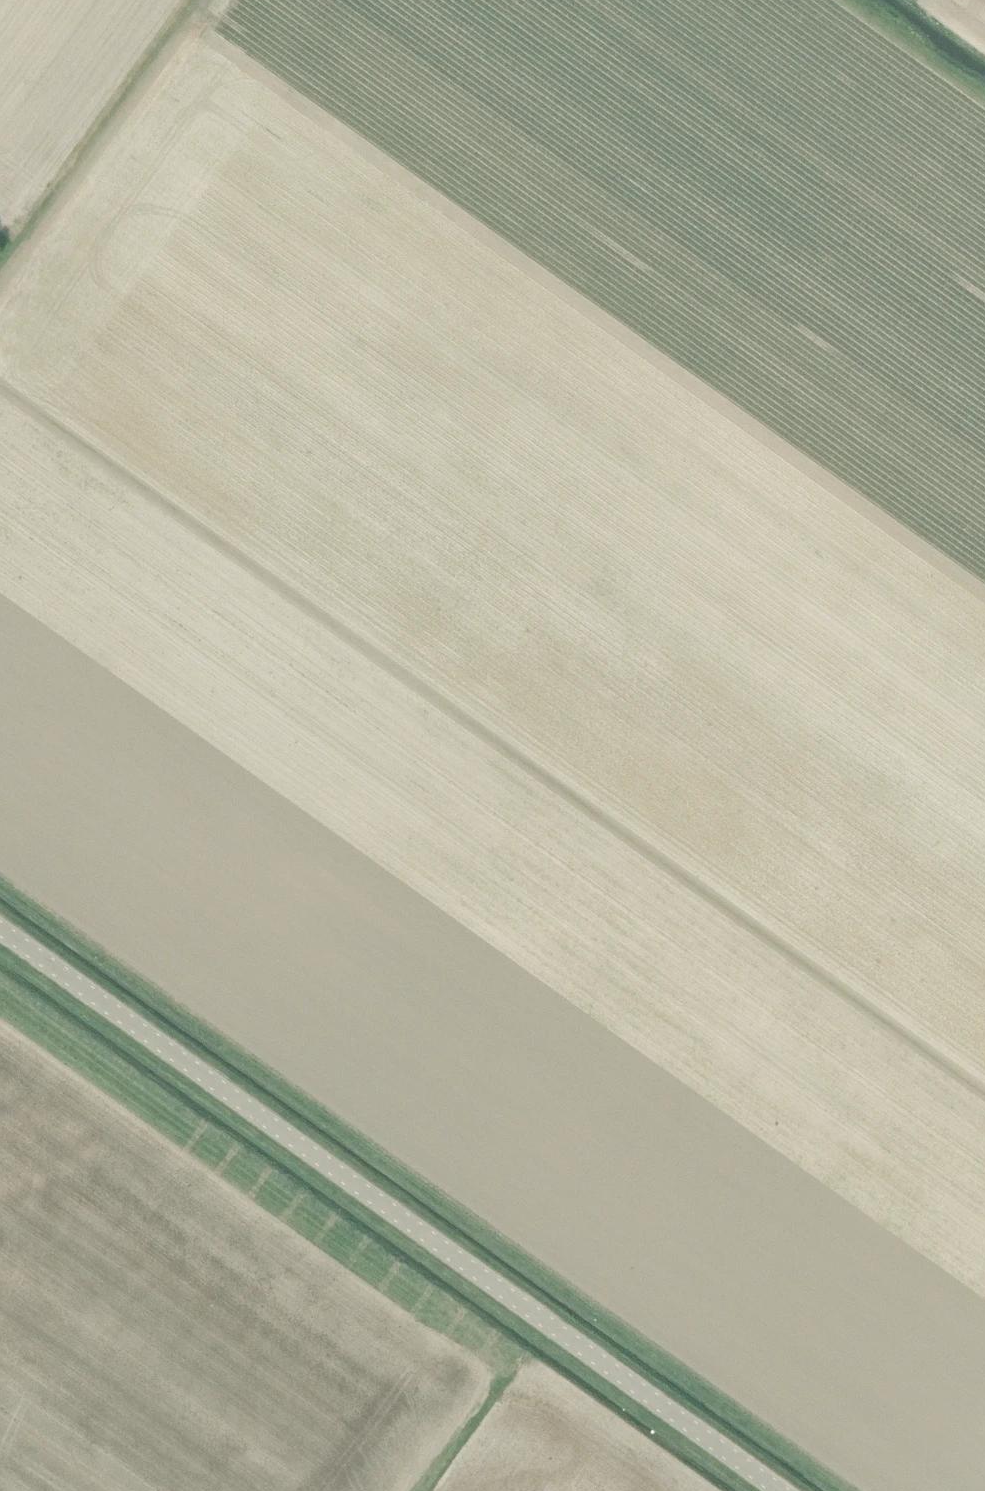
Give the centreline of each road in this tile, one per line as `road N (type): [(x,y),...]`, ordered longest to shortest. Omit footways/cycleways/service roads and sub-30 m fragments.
road 1 (tertiary): [(778,1490),(0,930)]

